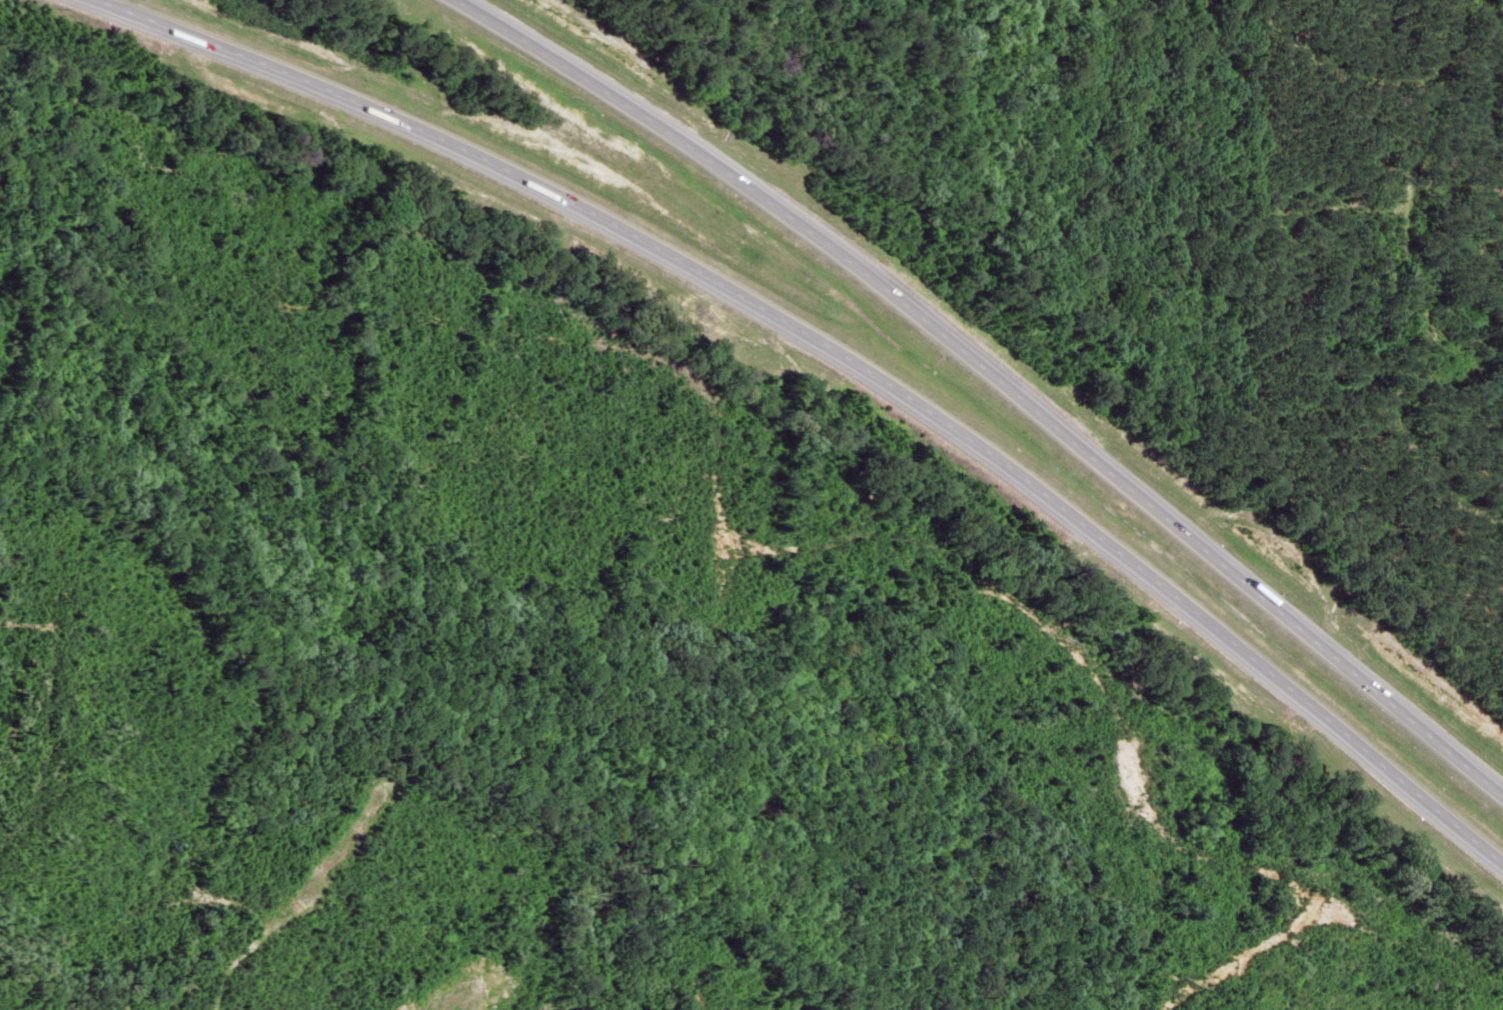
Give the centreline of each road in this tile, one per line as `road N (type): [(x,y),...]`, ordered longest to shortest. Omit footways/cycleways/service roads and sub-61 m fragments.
road 1 (motorway): [(90,0),(357,104),(754,305),(950,418),(1502,864)]
road 2 (motorway): [(1502,788),(761,196),(449,0)]

